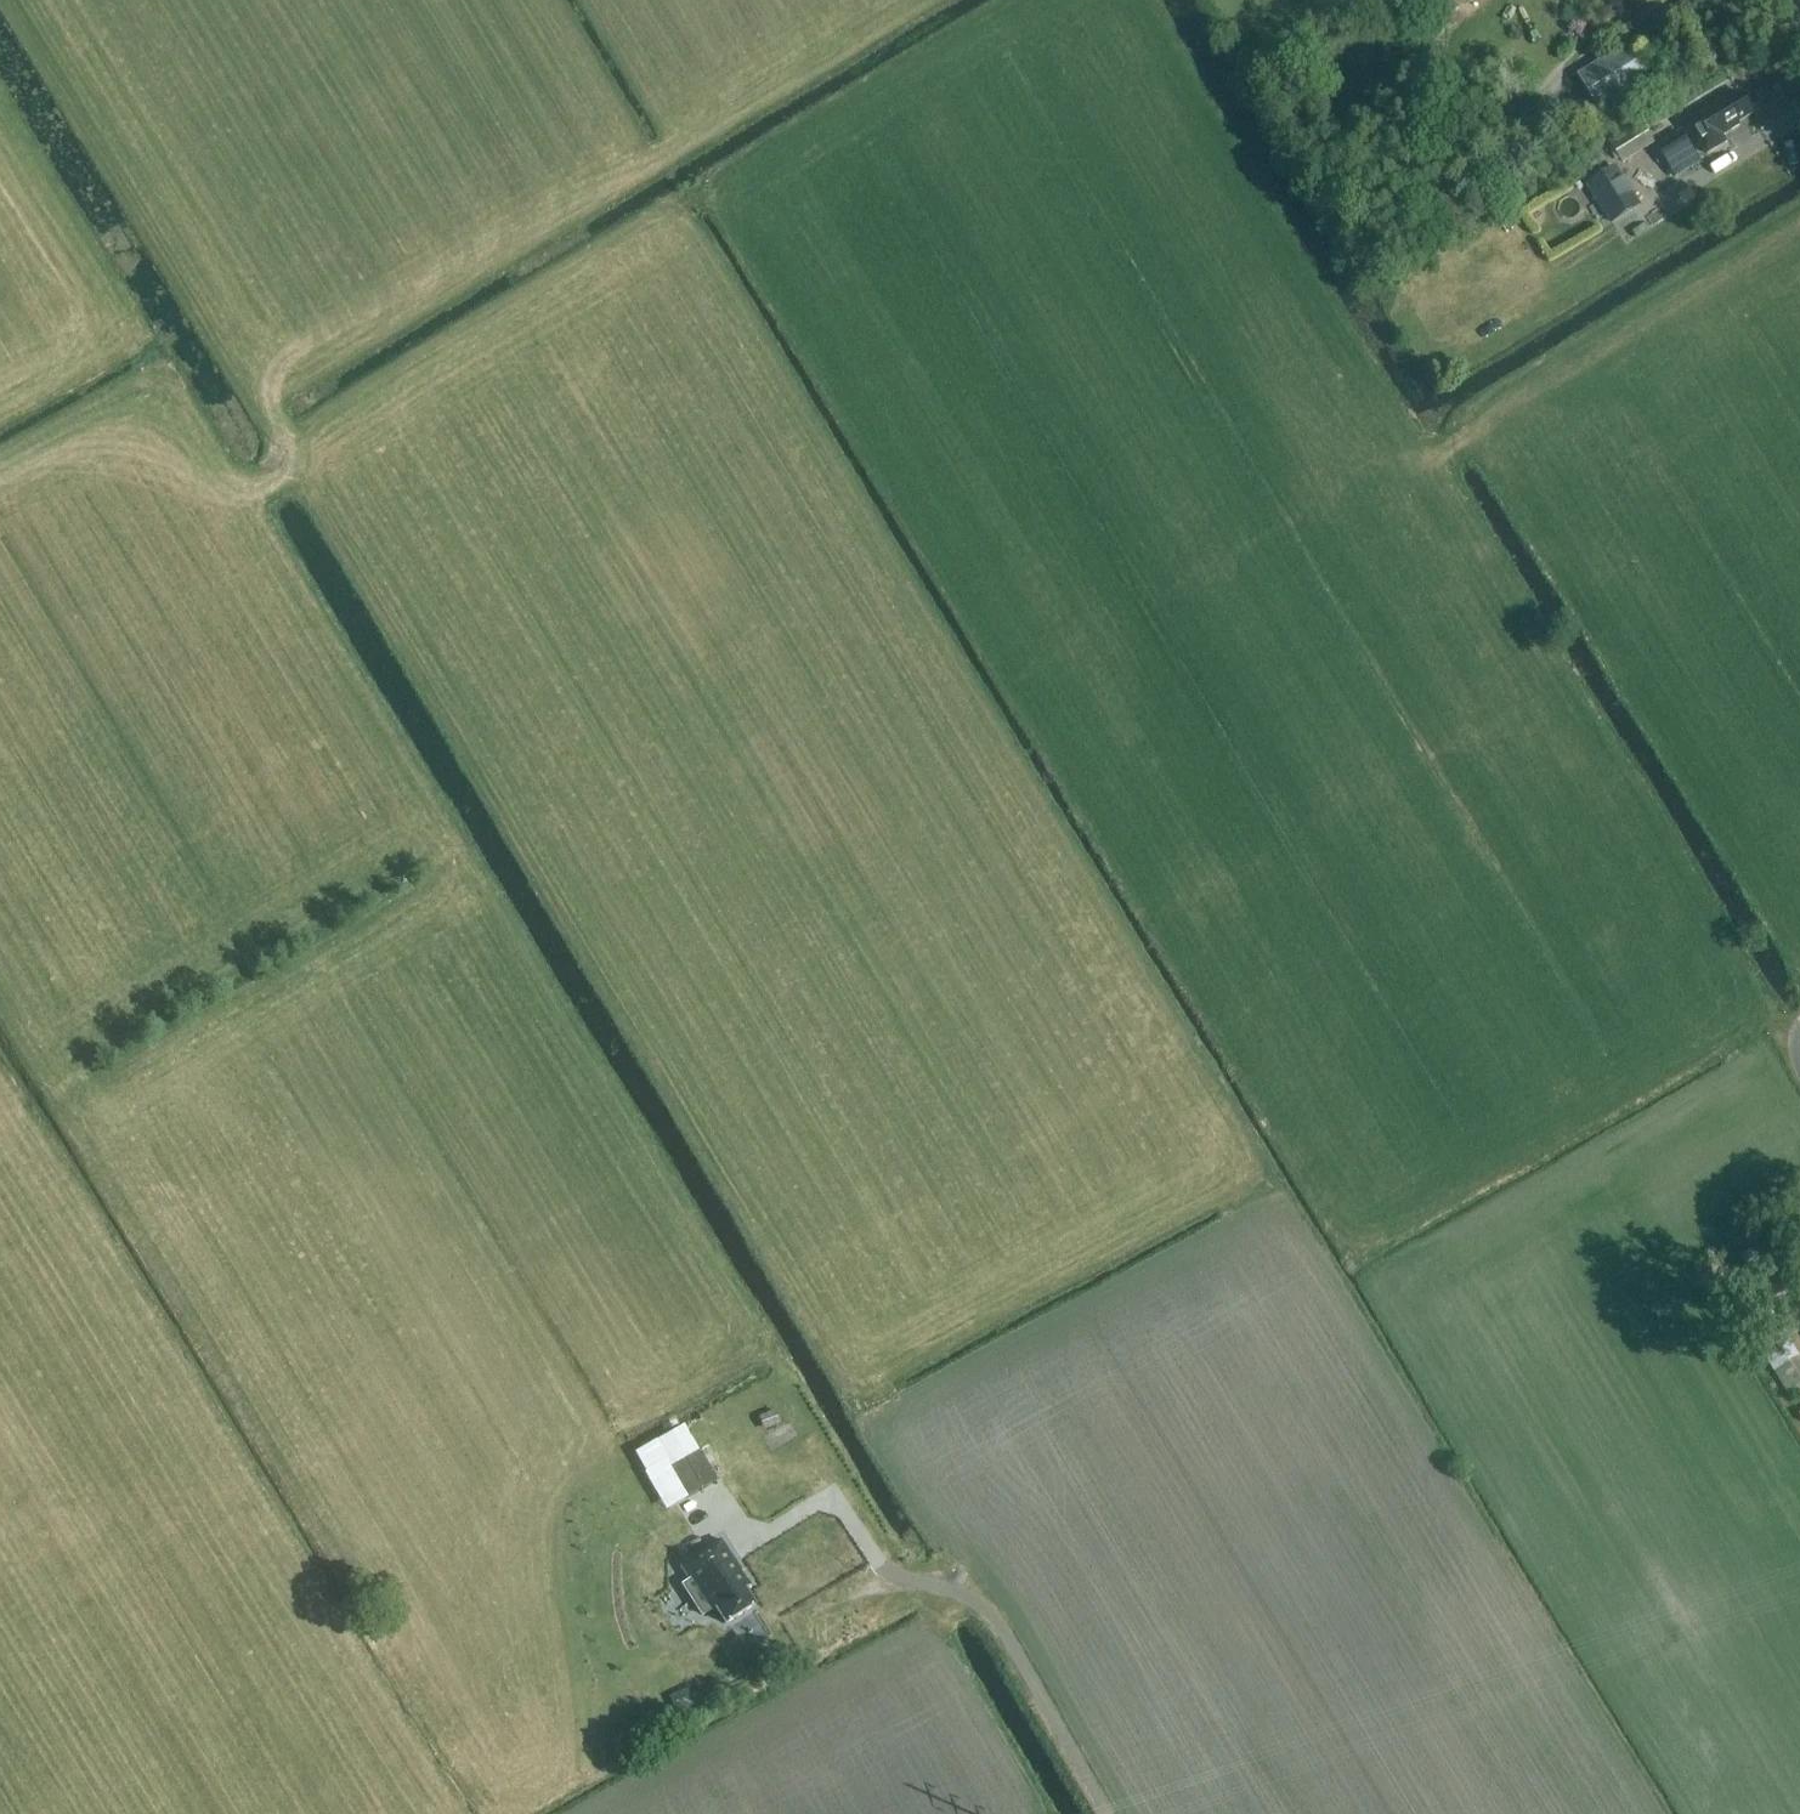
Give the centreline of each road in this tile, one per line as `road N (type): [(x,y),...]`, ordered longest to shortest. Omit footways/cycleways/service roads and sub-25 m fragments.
road 1 (track): [(891,1582),(935,1581),(968,1593),(1000,1632),(1105,1813)]

